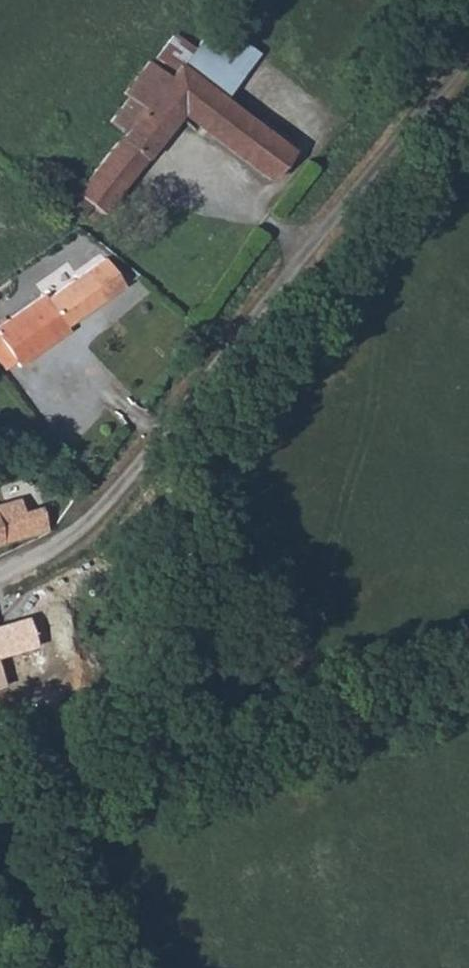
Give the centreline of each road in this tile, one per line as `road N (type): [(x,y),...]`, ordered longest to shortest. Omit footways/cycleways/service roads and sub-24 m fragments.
road 1 (residential): [(468,55),(165,446),(92,517),(0,570)]
road 2 (track): [(468,686),(85,775),(0,781)]
road 3 (track): [(67,967),(0,839)]

